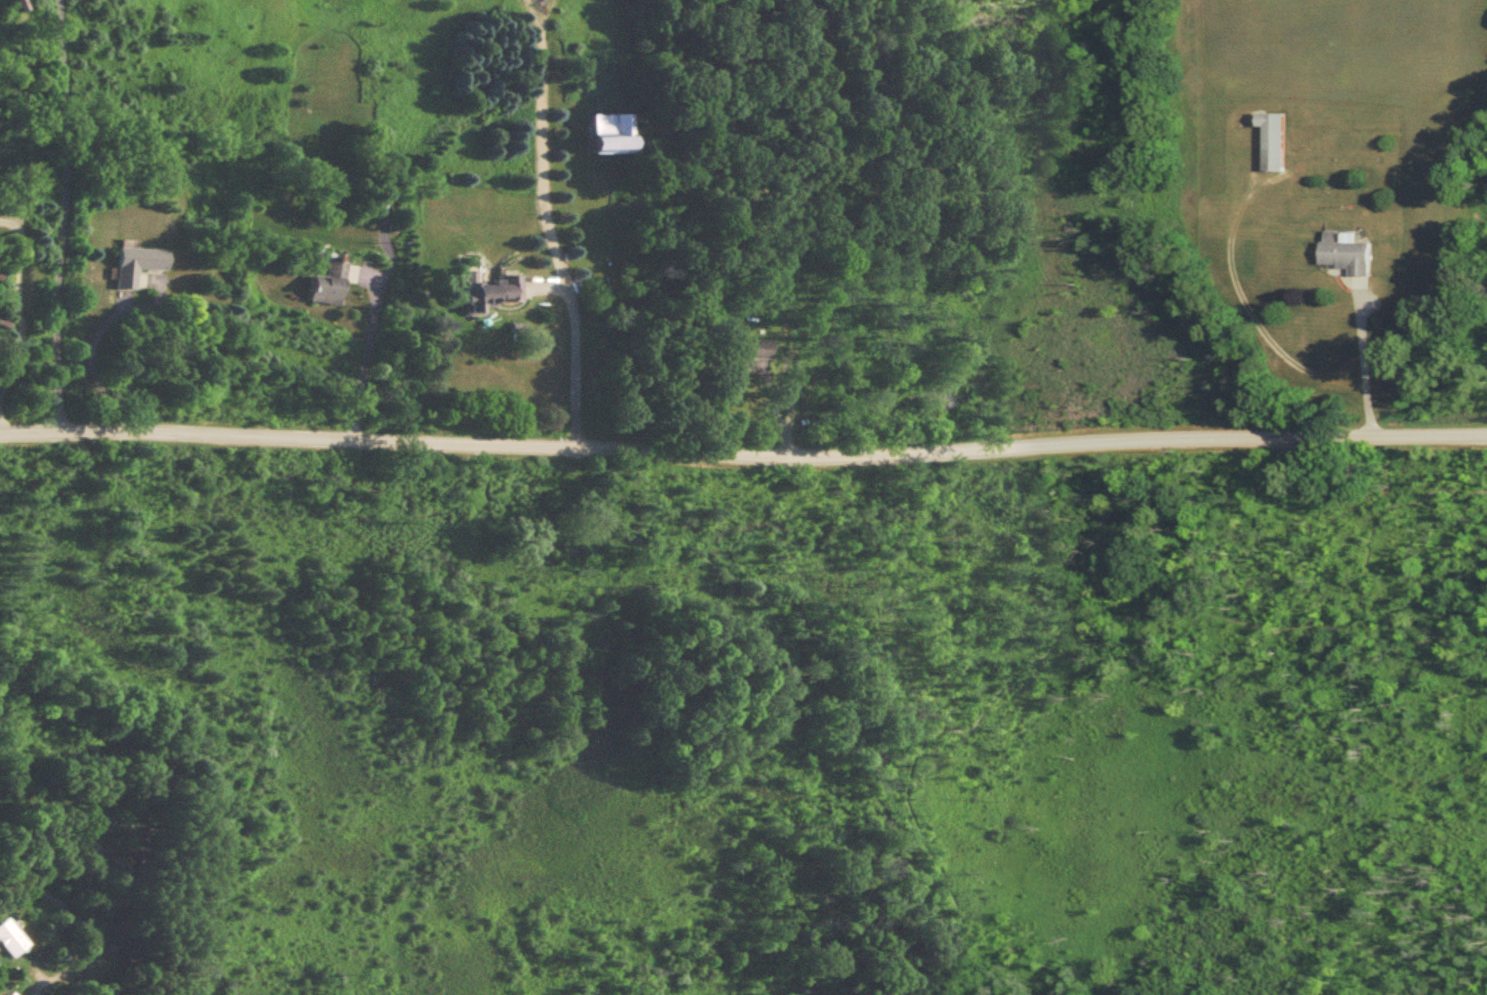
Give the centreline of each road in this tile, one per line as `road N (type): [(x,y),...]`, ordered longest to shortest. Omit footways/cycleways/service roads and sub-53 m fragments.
road 1 (residential): [(0,431),(575,445),(1486,435)]

